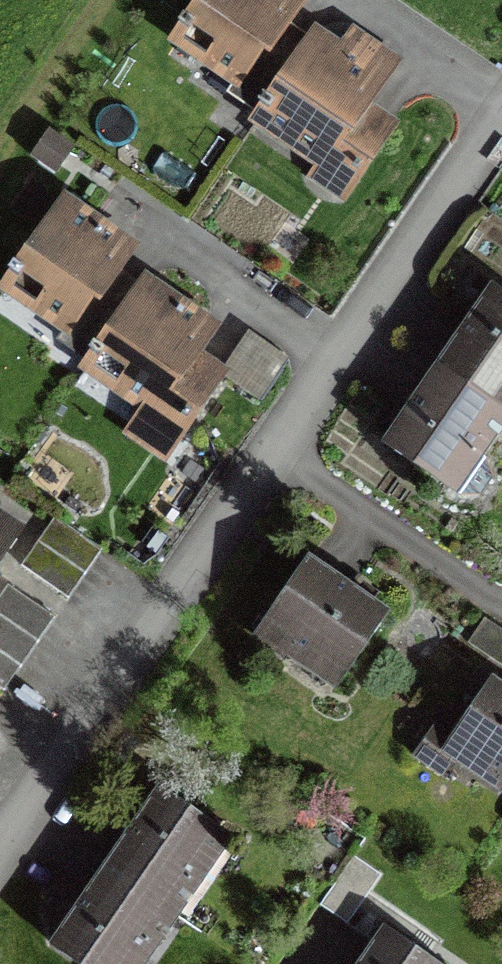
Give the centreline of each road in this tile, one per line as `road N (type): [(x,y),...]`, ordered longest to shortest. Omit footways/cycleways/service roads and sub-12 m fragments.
road 1 (residential): [(501,122),(0,846)]
road 2 (track): [(98,0),(0,143)]

